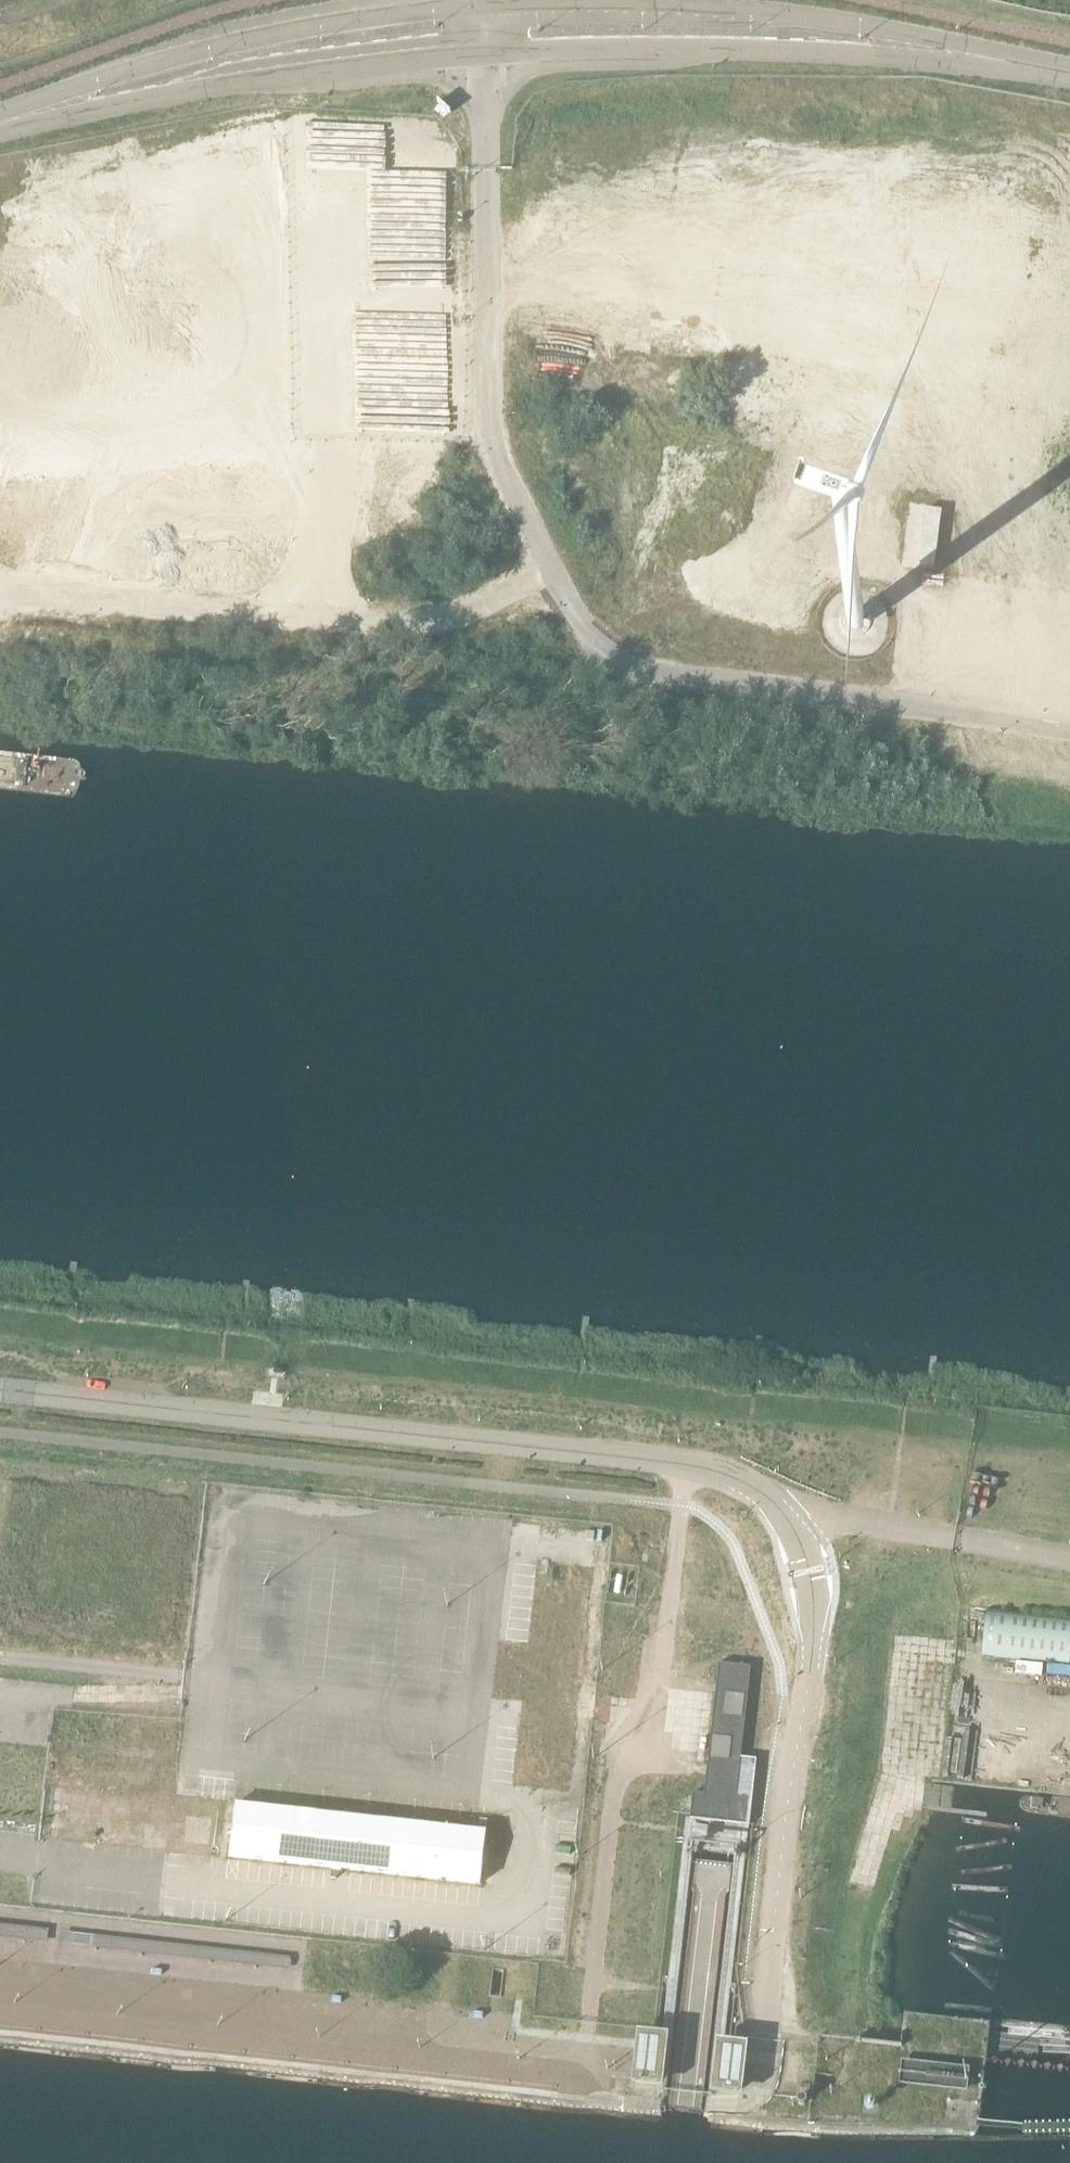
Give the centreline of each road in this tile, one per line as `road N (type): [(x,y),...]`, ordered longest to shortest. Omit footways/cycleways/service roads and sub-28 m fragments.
road 1 (tertiary): [(680,2162),(686,2104),(742,2106),(759,2093),(815,1614),(810,1568),(790,1526),(733,1479),(686,1466),(0,1391)]
road 2 (unclassified): [(1069,723),(670,680),(623,665),(593,640),(544,561)]
road 3 (unclassified): [(0,604),(412,622),(456,615),(544,561)]
road 4 (unclassified): [(544,561),(496,459),(487,412),(490,59)]
road 5 (tertiary): [(489,7),(243,42),(54,107)]
road 6 (tertiary): [(54,107),(490,59)]
road 7 (tertiary): [(899,45),(795,15),(489,7)]
road 8 (tertiary): [(490,59),(899,45)]
road 9 (tertiary): [(1069,72),(899,45)]

